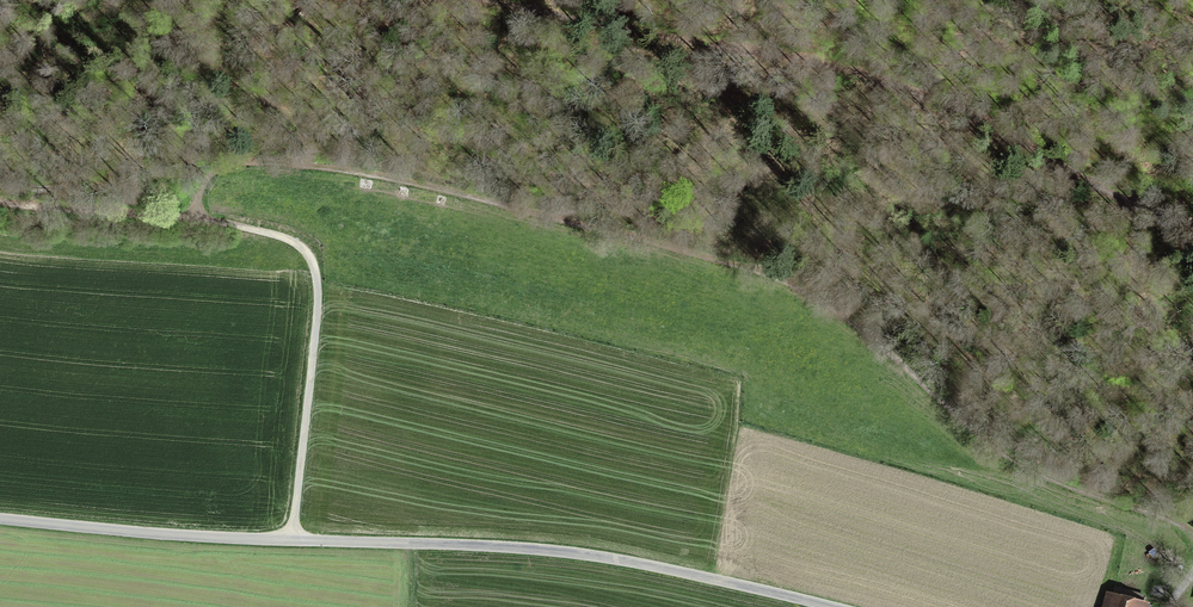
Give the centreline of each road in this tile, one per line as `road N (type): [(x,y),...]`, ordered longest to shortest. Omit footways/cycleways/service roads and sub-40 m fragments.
road 1 (track): [(195,217),(199,183),(218,167),(252,161),(346,172),(782,279),(865,329),(1029,472),(1176,520),(1192,534)]
road 2 (unclassified): [(833,606),(577,553),(0,516)]
road 3 (track): [(486,0),(823,64),(983,120),(1111,198),(1192,226)]
road 4 (track): [(195,217),(283,236),(302,246),(318,273),(292,539)]
road 5 (track): [(0,202),(195,217)]

